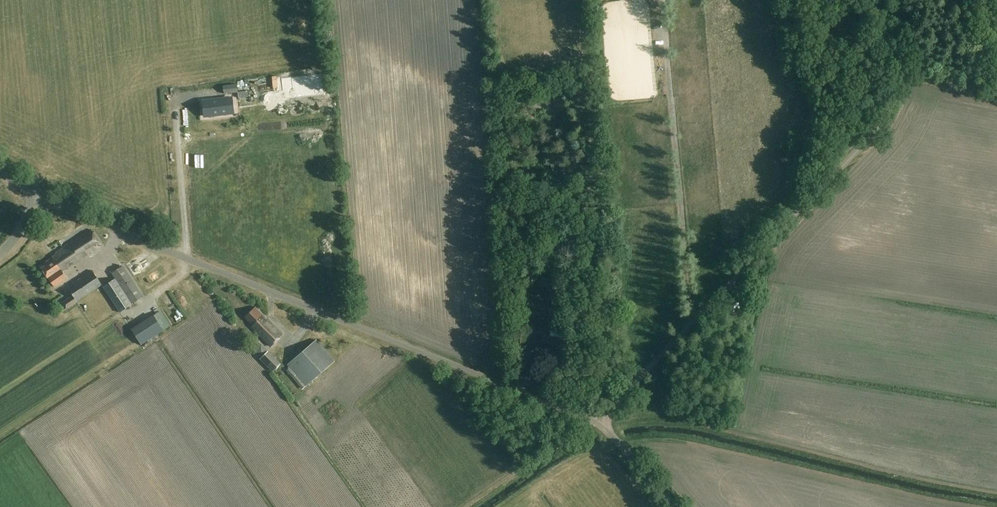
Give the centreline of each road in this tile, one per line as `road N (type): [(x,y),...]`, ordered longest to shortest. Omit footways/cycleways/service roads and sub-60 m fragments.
road 1 (unclassified): [(598,424),(37,190)]
road 2 (unclassified): [(598,424),(892,102),(902,73),(898,0)]
road 3 (track): [(618,442),(681,442),(977,506)]
road 4 (track): [(471,506),(570,441),(605,428)]

